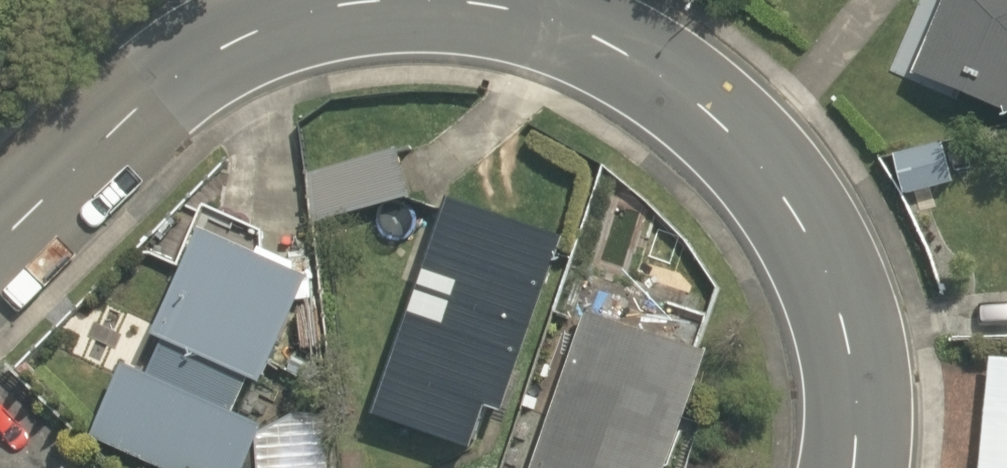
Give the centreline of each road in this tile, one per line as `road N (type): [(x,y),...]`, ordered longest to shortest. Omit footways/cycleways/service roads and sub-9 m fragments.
road 1 (tertiary): [(0,248),(161,92),(257,29),(348,9),(434,2),(577,26),(724,129),(800,217),(841,311),(859,414),(855,467)]

